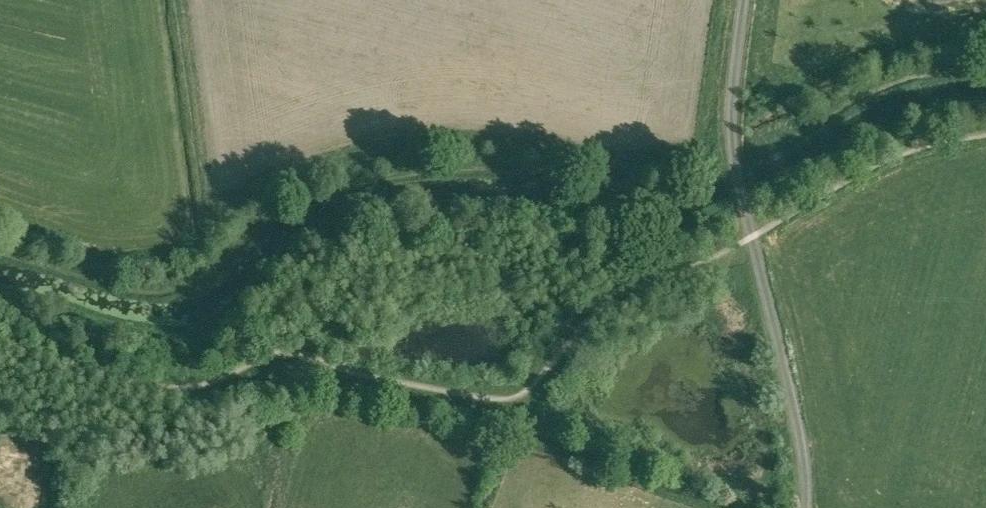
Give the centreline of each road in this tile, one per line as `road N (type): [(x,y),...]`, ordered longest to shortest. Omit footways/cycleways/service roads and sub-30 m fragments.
road 1 (track): [(753,233),(806,507)]
road 2 (track): [(744,0),(731,101),(733,155)]

